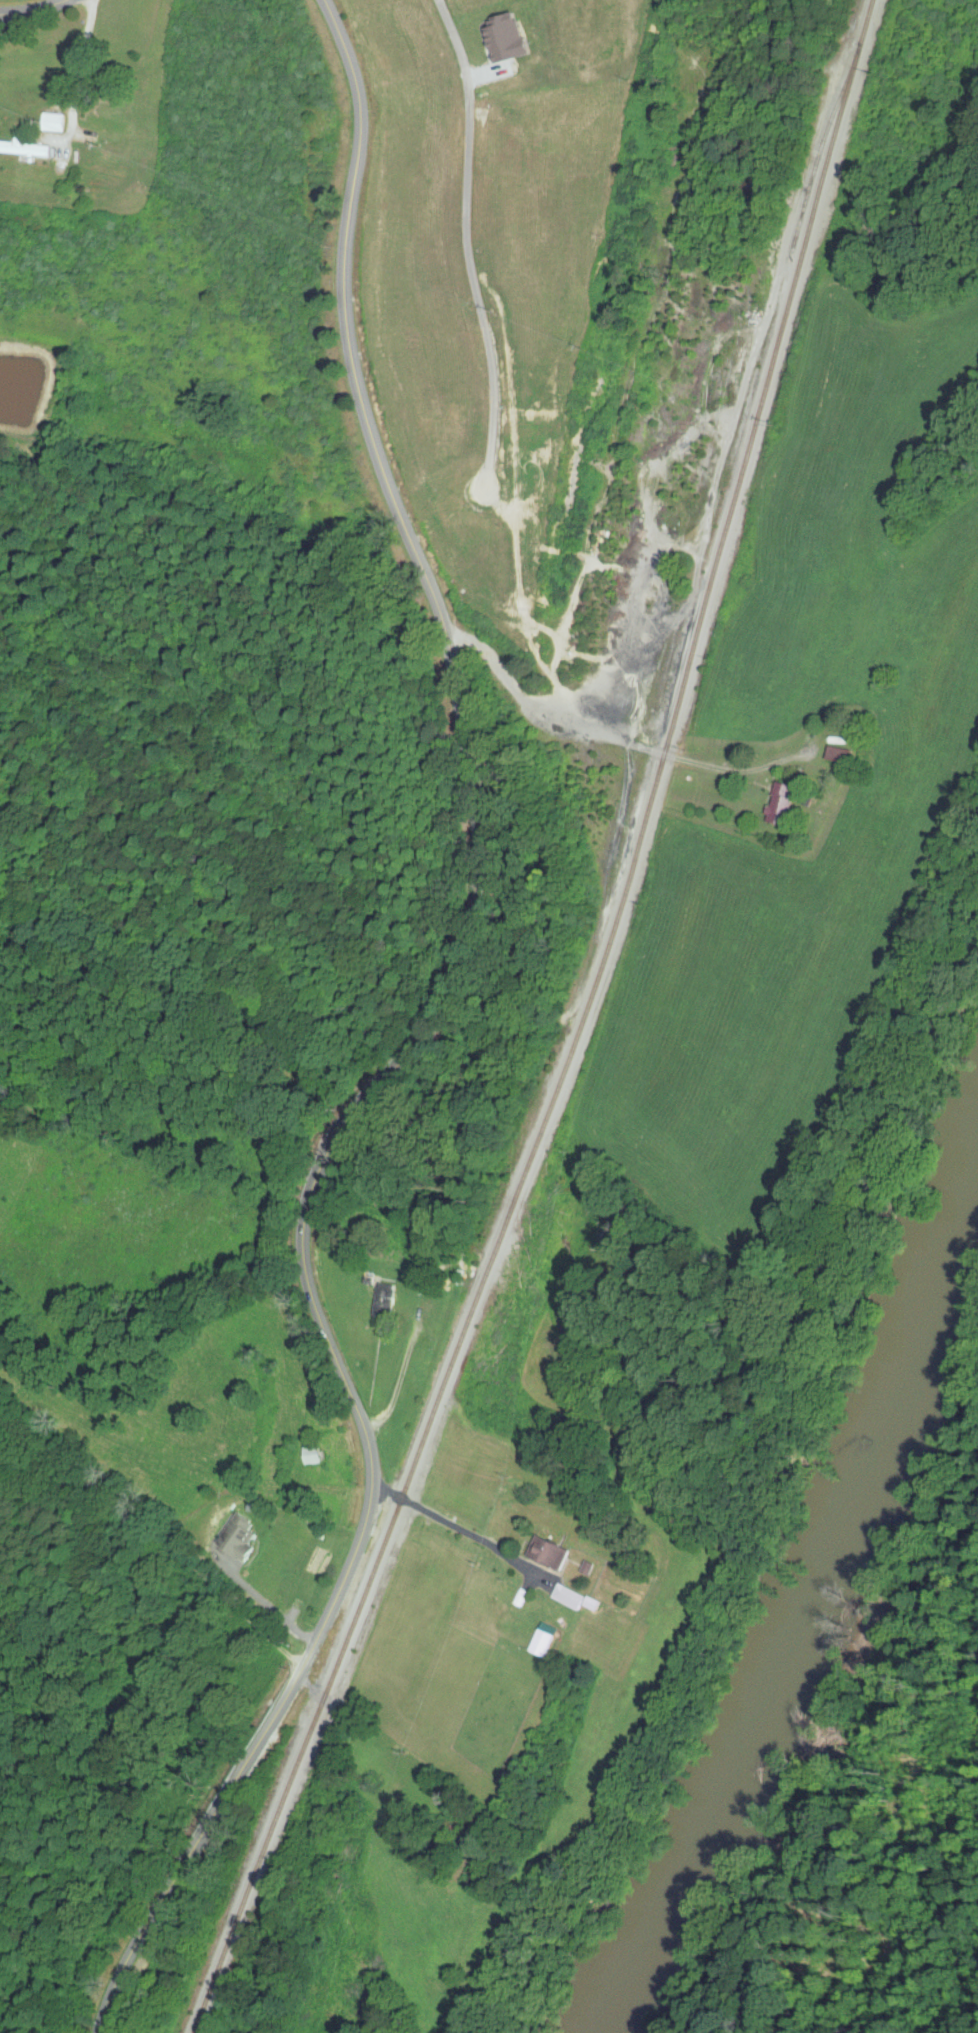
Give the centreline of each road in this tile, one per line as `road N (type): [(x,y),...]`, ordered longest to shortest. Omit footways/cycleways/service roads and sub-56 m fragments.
road 1 (secondary): [(323,0),(350,63),(360,120),(345,286),(352,356),(380,459),(441,621),(470,769),(477,875),(429,1021),(338,1134),(306,1213),(308,1292),(368,1455),(361,1532),(301,1671),(138,1938),(97,2032)]

